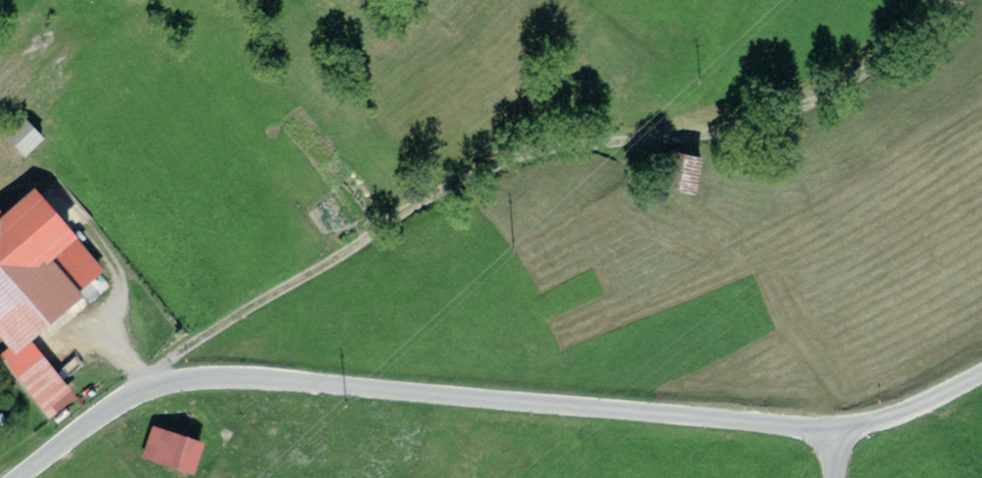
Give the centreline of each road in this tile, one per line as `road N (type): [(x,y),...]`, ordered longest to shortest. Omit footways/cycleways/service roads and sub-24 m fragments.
road 1 (tertiary): [(838,430),(289,379),(186,380),(144,389)]
road 2 (tertiary): [(13,477),(144,389)]
road 3 (tertiary): [(838,430),(907,412),(981,375)]

